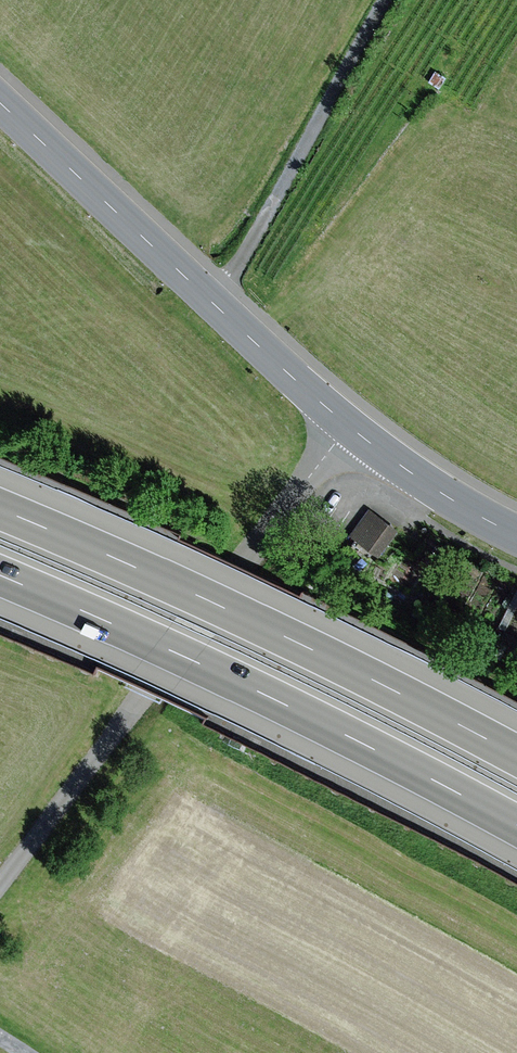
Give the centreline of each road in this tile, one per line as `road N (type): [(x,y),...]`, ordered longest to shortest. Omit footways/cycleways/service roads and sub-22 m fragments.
road 1 (unclassified): [(0,885),(349,427)]
road 2 (motorway): [(0,574),(292,709),(516,825)]
road 3 (motorway): [(516,756),(374,678),(0,508)]
road 4 (primary): [(349,427),(0,102)]
road 5 (track): [(392,0),(213,303)]
road 6 (primary): [(516,536),(349,427)]

